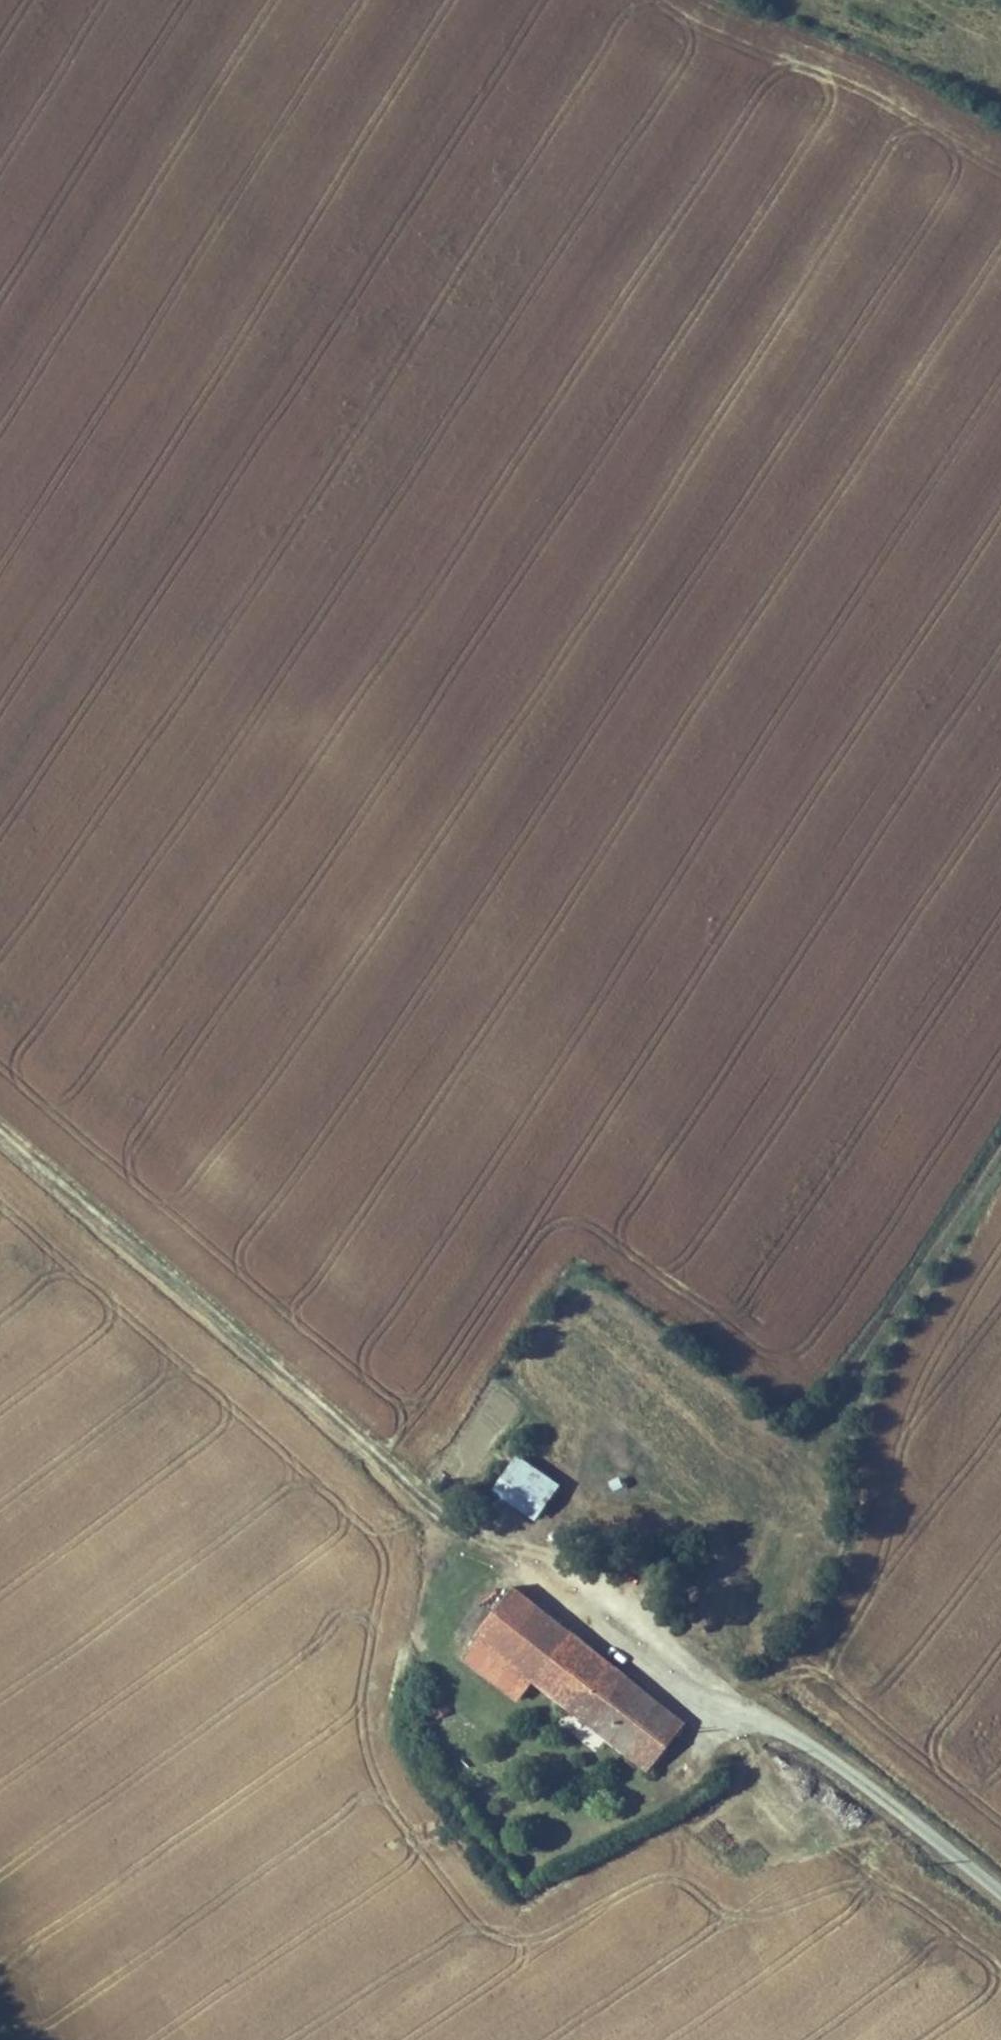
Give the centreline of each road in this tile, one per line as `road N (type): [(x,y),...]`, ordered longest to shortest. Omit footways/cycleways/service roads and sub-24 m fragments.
road 1 (track): [(0,1132),(450,1522),(695,1701)]
road 2 (unclassified): [(1000,1894),(834,1761),(771,1723),(695,1701)]

